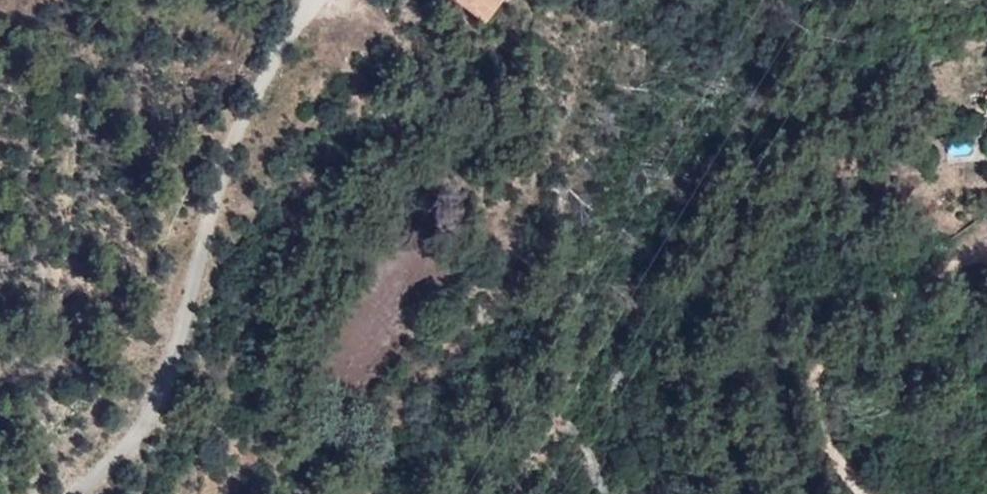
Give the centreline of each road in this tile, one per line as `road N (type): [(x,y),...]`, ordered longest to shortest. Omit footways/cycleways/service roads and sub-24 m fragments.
road 1 (track): [(871,493),(814,434),(814,375),(881,299),(986,247)]

